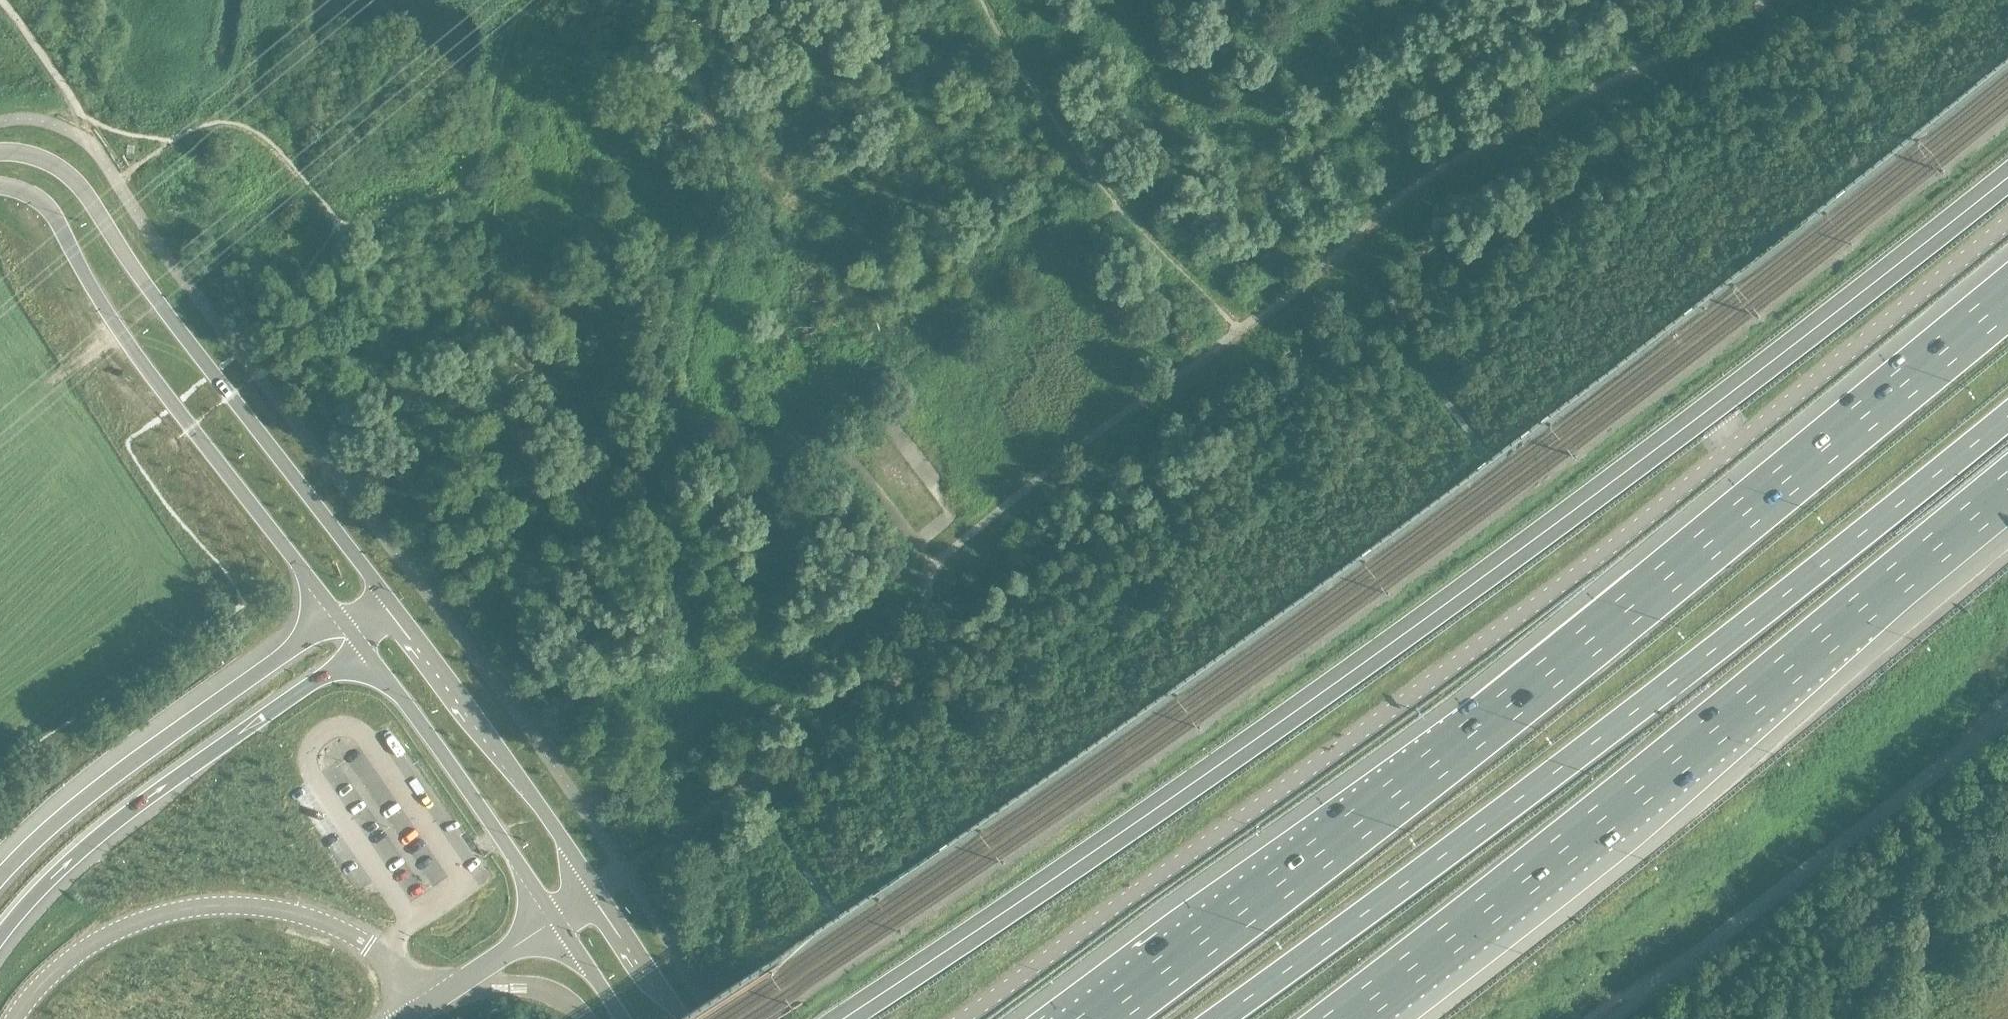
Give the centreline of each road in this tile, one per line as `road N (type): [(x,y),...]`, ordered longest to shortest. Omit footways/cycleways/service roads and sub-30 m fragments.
road 1 (unclassified): [(960,1018),(1638,525),(2007,223)]
road 2 (motorway): [(2007,297),(1434,764),(1096,1018)]
road 3 (motorway): [(2007,412),(1683,671),(1213,1018)]
road 4 (motorway): [(1338,1018),(1511,891),(2007,487)]
road 5 (tertiary): [(391,602),(88,200),(34,157),(0,154)]
road 6 (tertiary): [(0,186),(26,192),(55,219),(124,342),(336,613)]
road 7 (unclassified): [(419,1005),(354,938),(267,908),(220,905),(155,916),(94,941),(58,965),(10,1018)]
road 8 (motorway): [(0,940),(38,889),(97,834),(362,646)]
road 9 (motorway): [(336,613),(139,755),(0,882)]
road 10 (secondary): [(597,890),(391,602)]
road 11 (secondary): [(362,646),(556,918)]
road 12 (tertiary): [(419,1005),(556,918)]
road 13 (secondary): [(685,1018),(597,890)]

